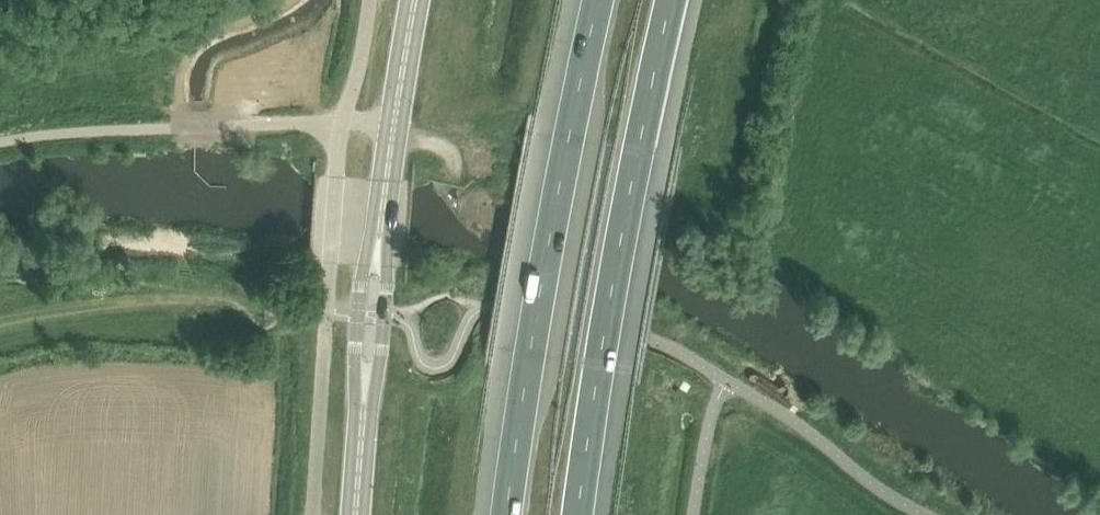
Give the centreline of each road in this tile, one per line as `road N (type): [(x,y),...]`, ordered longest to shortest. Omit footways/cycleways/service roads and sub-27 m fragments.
road 1 (motorway): [(579,514),(600,361),(671,0)]
road 2 (motorway): [(598,0),(569,133),(509,514)]
road 3 (secondary): [(378,250),(414,0)]
road 4 (secondary): [(378,250),(362,276),(358,356),(365,398)]
road 5 (secondary): [(365,398),(379,359),(384,277),(378,250)]

